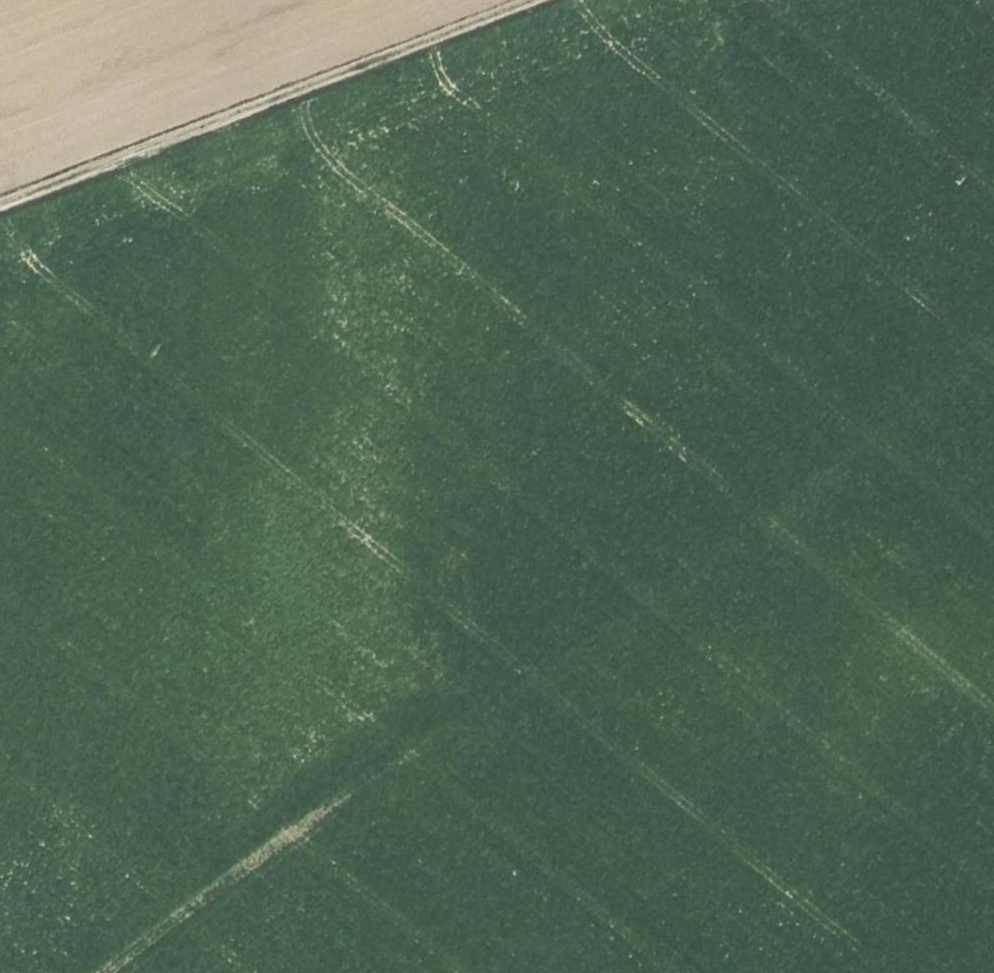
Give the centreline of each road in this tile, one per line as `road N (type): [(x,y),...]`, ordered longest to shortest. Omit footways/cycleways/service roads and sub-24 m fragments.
road 1 (track): [(0,206),(539,0)]

